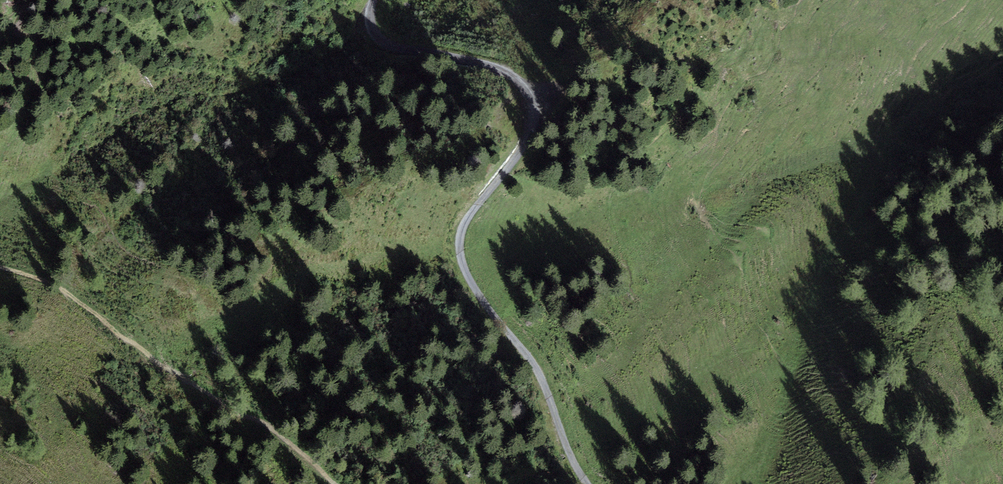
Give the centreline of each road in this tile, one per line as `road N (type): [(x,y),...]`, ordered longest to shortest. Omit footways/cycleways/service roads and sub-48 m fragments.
road 1 (track): [(373,0),(371,31),(384,45),(494,68),(530,94),(524,146),(466,218),(461,256),(465,273),(534,369),(557,437),(587,483)]

